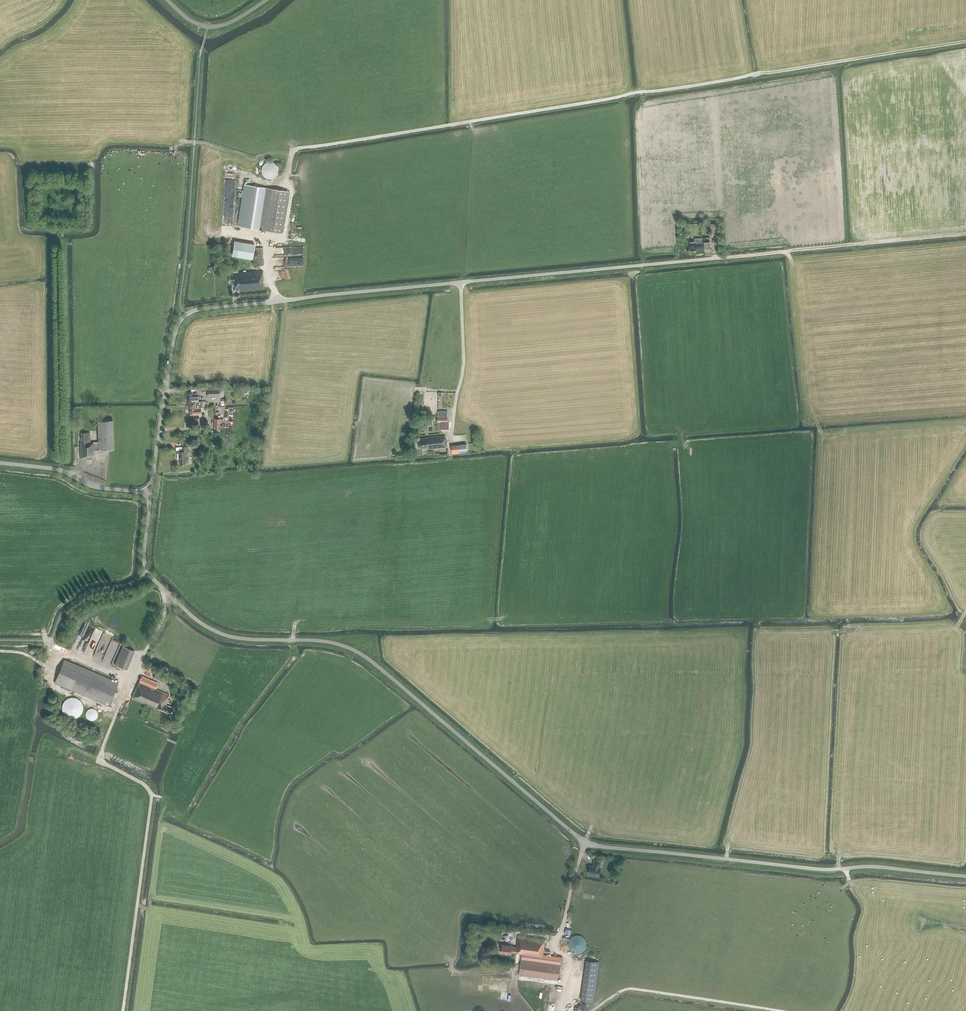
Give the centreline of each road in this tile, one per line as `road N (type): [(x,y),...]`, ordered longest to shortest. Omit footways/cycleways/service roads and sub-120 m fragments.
road 1 (unclassified): [(965,876),(821,869),(586,841),(356,652),(324,642),(237,638),(197,620),(146,570),(151,492)]
road 2 (track): [(246,177),(286,183),(291,149),(965,41)]
road 3 (unclassified): [(151,492),(175,335),(193,311),(721,258)]
road 4 (track): [(114,719),(98,761),(151,795),(123,1010)]
road 5 (track): [(721,258),(965,234)]
road 6 (track): [(592,1010),(626,989),(780,1010)]
road 7 (unclassified): [(151,492),(0,463)]
road 8 (track): [(290,158),(250,159),(182,142),(175,154)]

